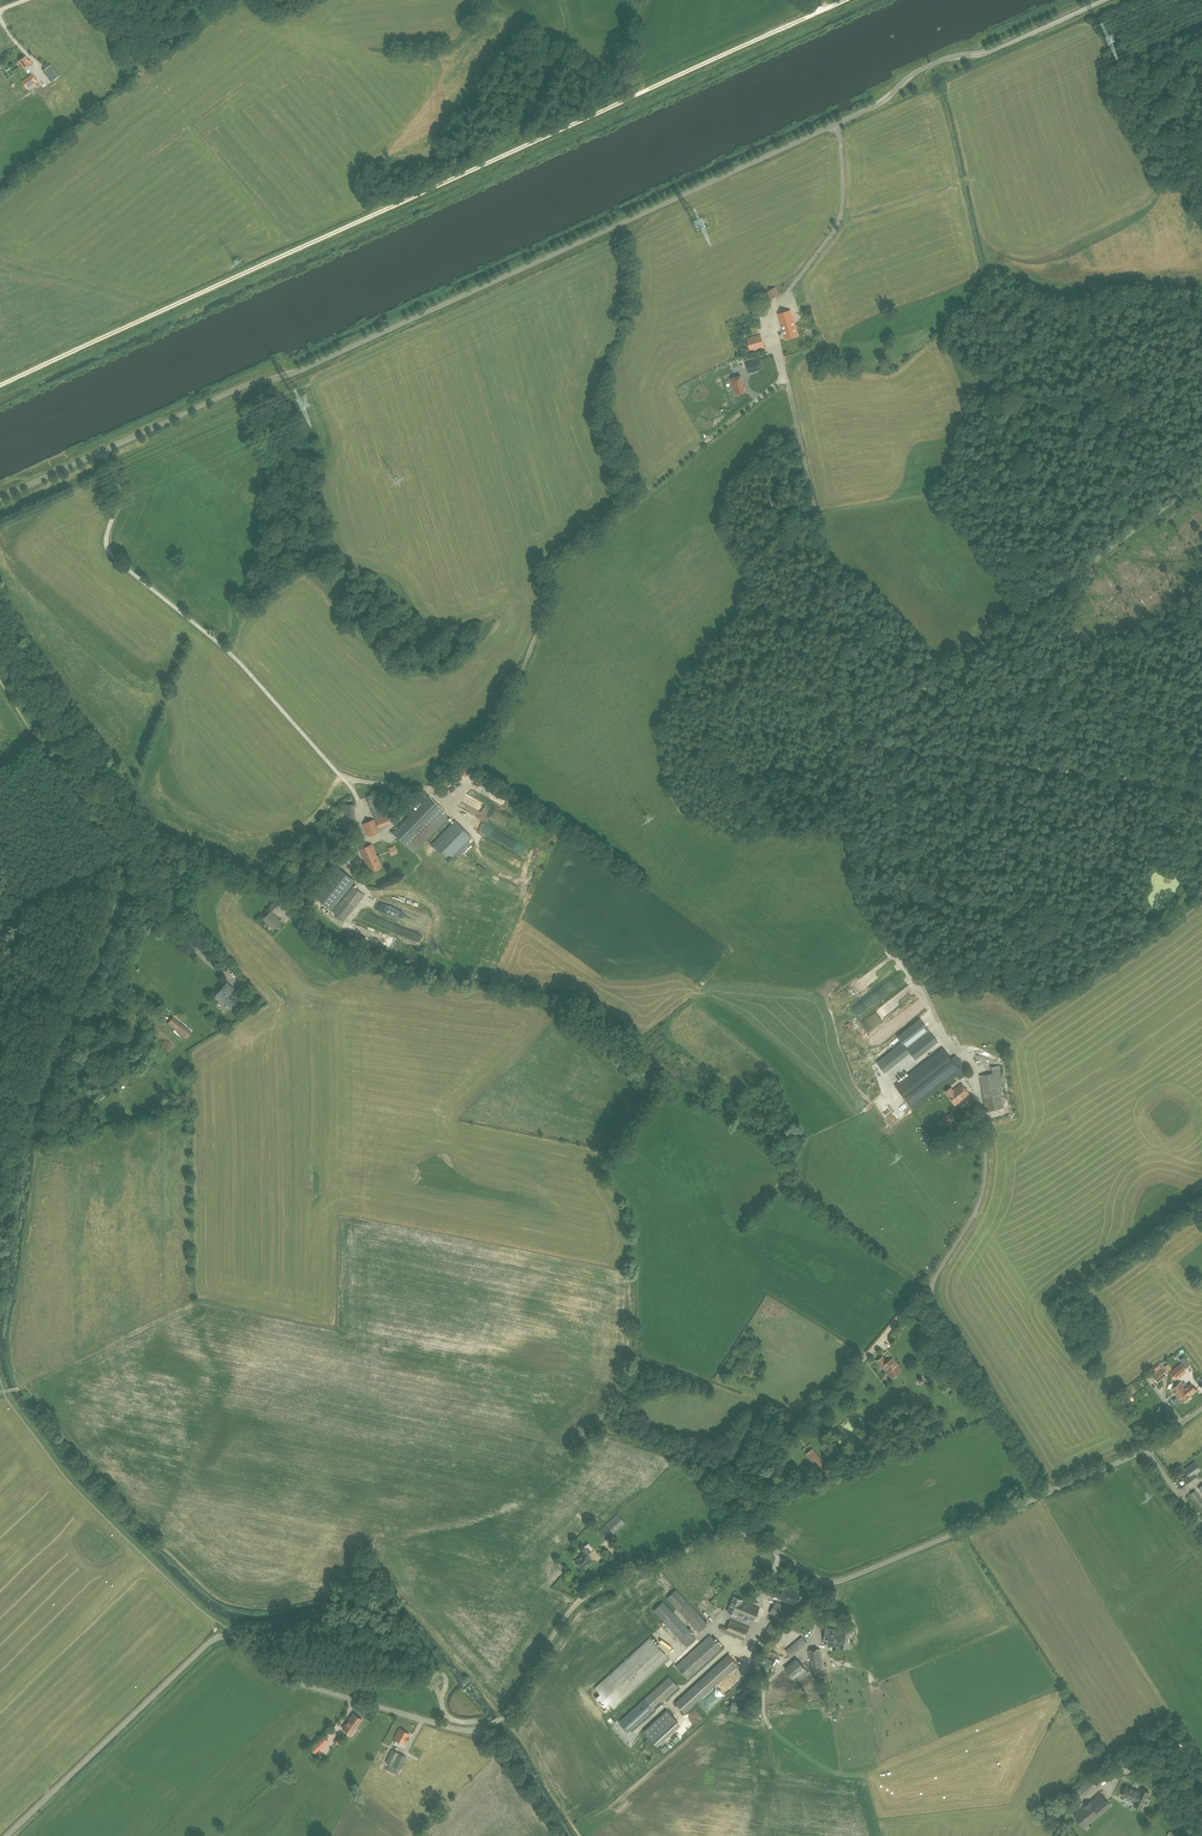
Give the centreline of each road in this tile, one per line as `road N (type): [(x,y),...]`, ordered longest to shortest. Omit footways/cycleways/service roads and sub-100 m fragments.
road 1 (track): [(0,385),(842,0)]
road 2 (unclassified): [(476,1729),(512,1705),(566,1615),(590,1593),(718,1537),(755,1538),(833,1581),(1051,1491)]
road 3 (unclassified): [(835,125),(841,218),(771,318),(840,626),(853,742)]
road 4 (unclassified): [(7,1835),(218,1637),(239,1640),(283,1678),(476,1729)]
road 5 (track): [(786,380),(542,577),(543,618),(503,718),(431,789)]
road 6 (unclassified): [(347,350),(835,125)]
road 7 (track): [(103,452),(120,489),(106,538),(111,555),(231,653),(358,800)]
road 8 (unclassified): [(853,742),(1201,480)]
road 9 (unclassified): [(1051,1491),(933,1285),(980,1204),(986,1146)]
road 10 (unclassified): [(347,350),(242,387),(0,500)]
road 11 (track): [(853,742),(1201,789)]
road 12 (track): [(933,1288),(918,1294),(830,1401),(756,1462),(737,1496),(731,1534)]
road 13 (unclassified): [(853,742),(856,884),(867,913),(914,972)]
road 14 (unclassified): [(978,53),(925,68),(876,107),(835,125)]
road 15 (unclassified): [(978,53),(1105,0)]
road 16 (unclassified): [(557,1835),(476,1729)]

